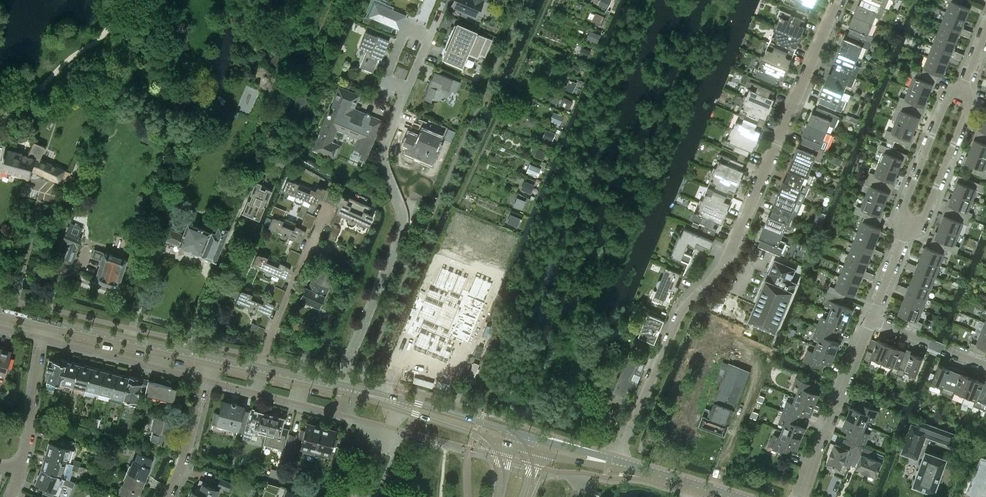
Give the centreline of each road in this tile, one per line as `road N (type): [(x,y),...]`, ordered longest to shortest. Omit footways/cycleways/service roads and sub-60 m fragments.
road 1 (residential): [(615,463),(680,313),(728,256),(838,0)]
road 2 (residential): [(341,387),(399,243),(401,208),(382,158),(407,90)]
road 3 (residential): [(803,496),(871,320)]
road 4 (residential): [(261,369),(328,206)]
road 5 (tertiary): [(210,358),(44,321)]
road 6 (residential): [(19,473),(44,321)]
road 7 (residential): [(963,91),(944,106),(905,204),(907,228)]
road 8 (residential): [(907,228),(925,212),(965,114),(963,91)]
road 9 (residential): [(170,496),(210,358)]
road 10 (residential): [(407,90),(429,37),(405,28),(384,80)]
road 11 (tertiary): [(528,436),(398,402)]
road 12 (residential): [(985,366),(871,320)]
road 13 (tertiary): [(732,496),(615,463)]

